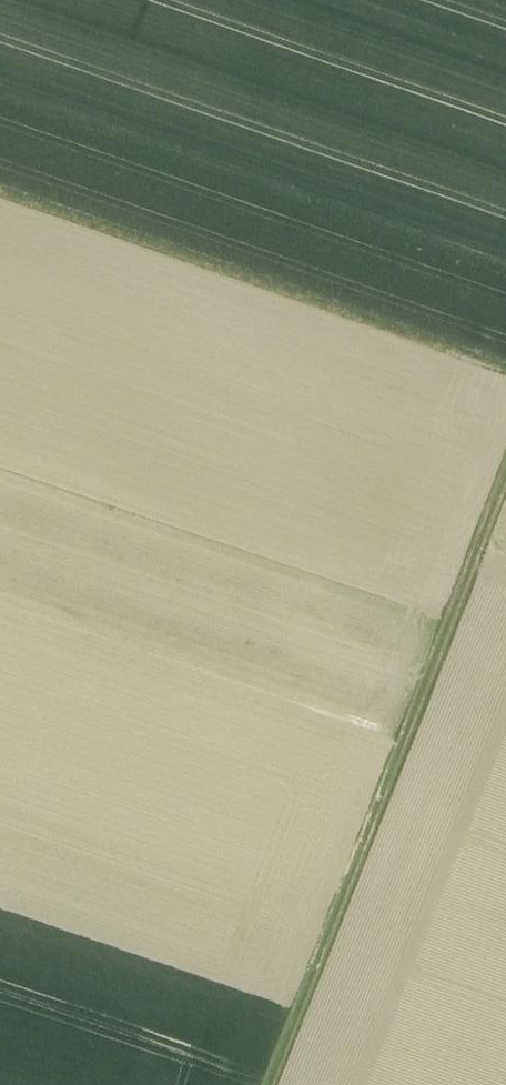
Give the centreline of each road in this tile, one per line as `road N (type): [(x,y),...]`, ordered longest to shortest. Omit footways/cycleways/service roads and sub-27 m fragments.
road 1 (track): [(505,519),(286,1084)]

